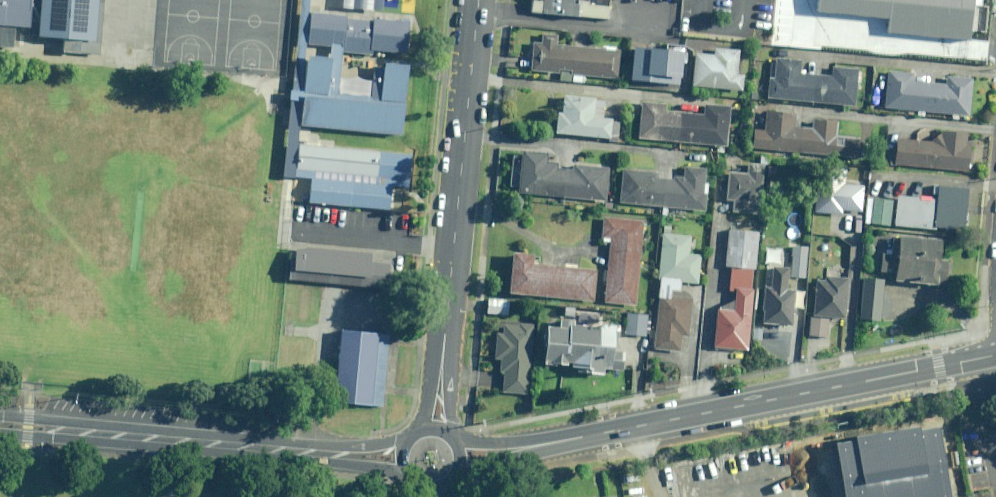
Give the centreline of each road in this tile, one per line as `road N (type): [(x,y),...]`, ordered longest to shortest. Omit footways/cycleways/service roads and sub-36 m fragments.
road 1 (tertiary): [(468,461),(995,354)]
road 2 (tertiary): [(438,422),(437,334),(473,0)]
road 3 (tertiary): [(0,425),(394,459)]

